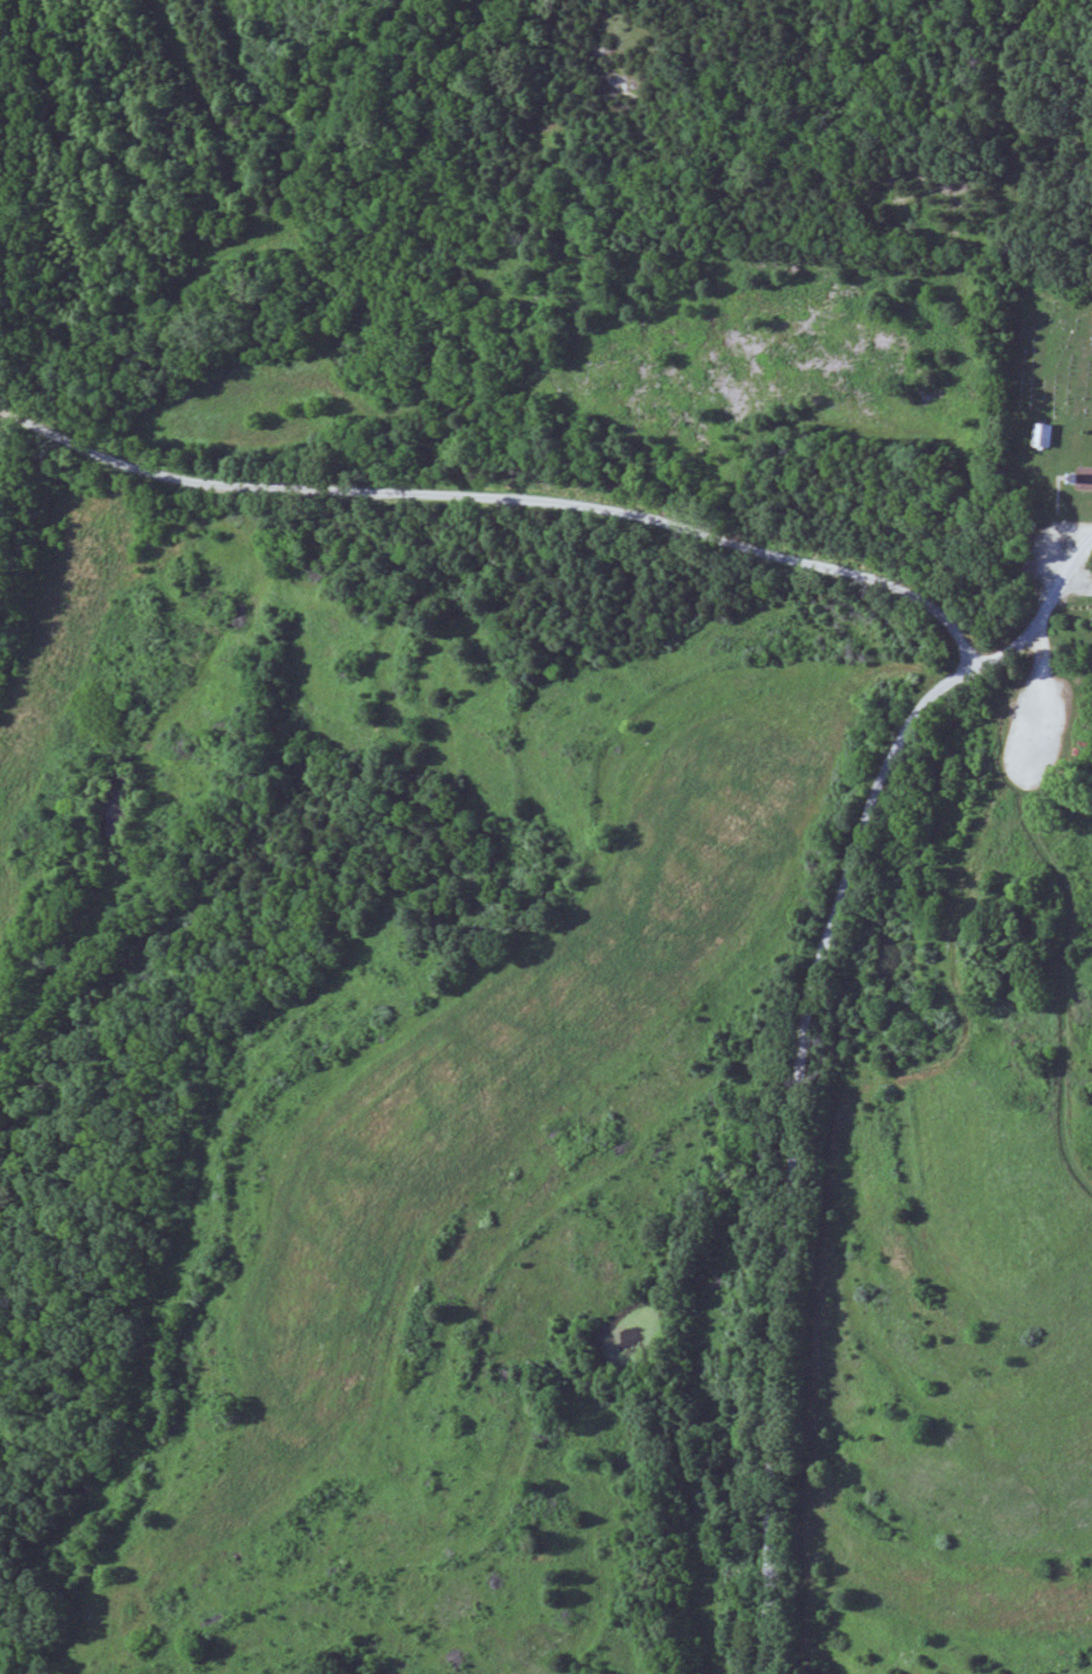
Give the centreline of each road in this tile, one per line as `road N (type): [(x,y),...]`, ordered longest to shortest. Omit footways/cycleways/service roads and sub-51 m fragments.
road 1 (residential): [(1091,535),(1045,619),(1004,658),(972,665),(940,613),(852,569),(744,553),(589,509),(184,483),(88,455),(0,408)]
road 2 (residential): [(768,1673),(788,1178),(796,1155),(808,998),(889,762),(932,696),(972,665)]

